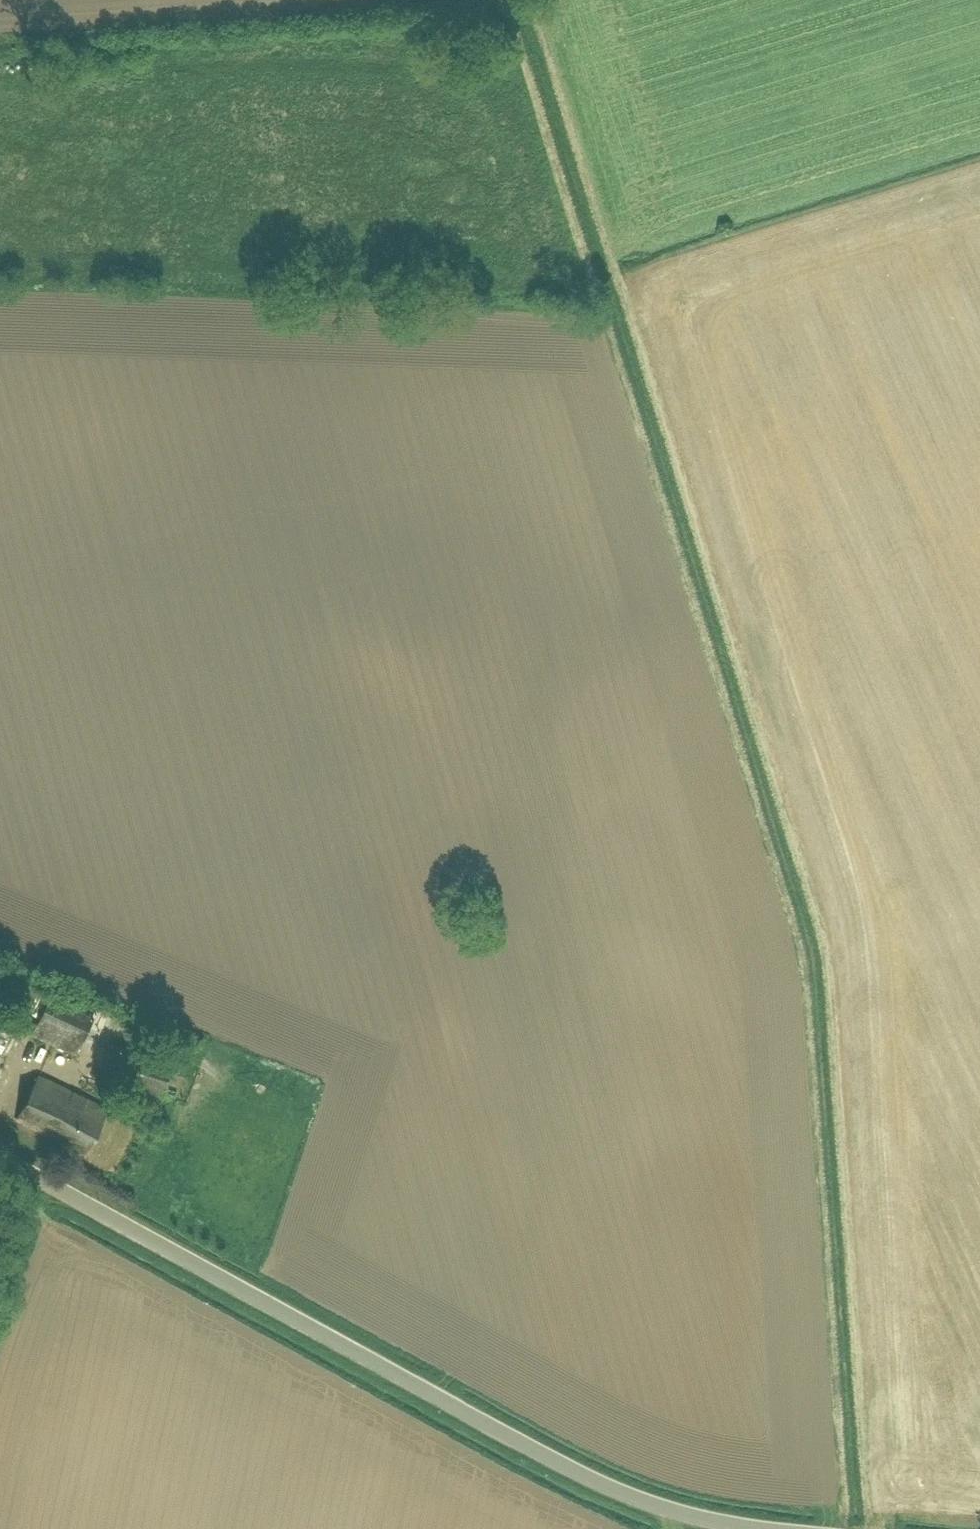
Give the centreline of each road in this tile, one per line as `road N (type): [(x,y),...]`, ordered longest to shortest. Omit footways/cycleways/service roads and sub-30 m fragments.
road 1 (unclassified): [(775,1528),(724,1522),(602,1481),(64,1194),(0,1150)]

